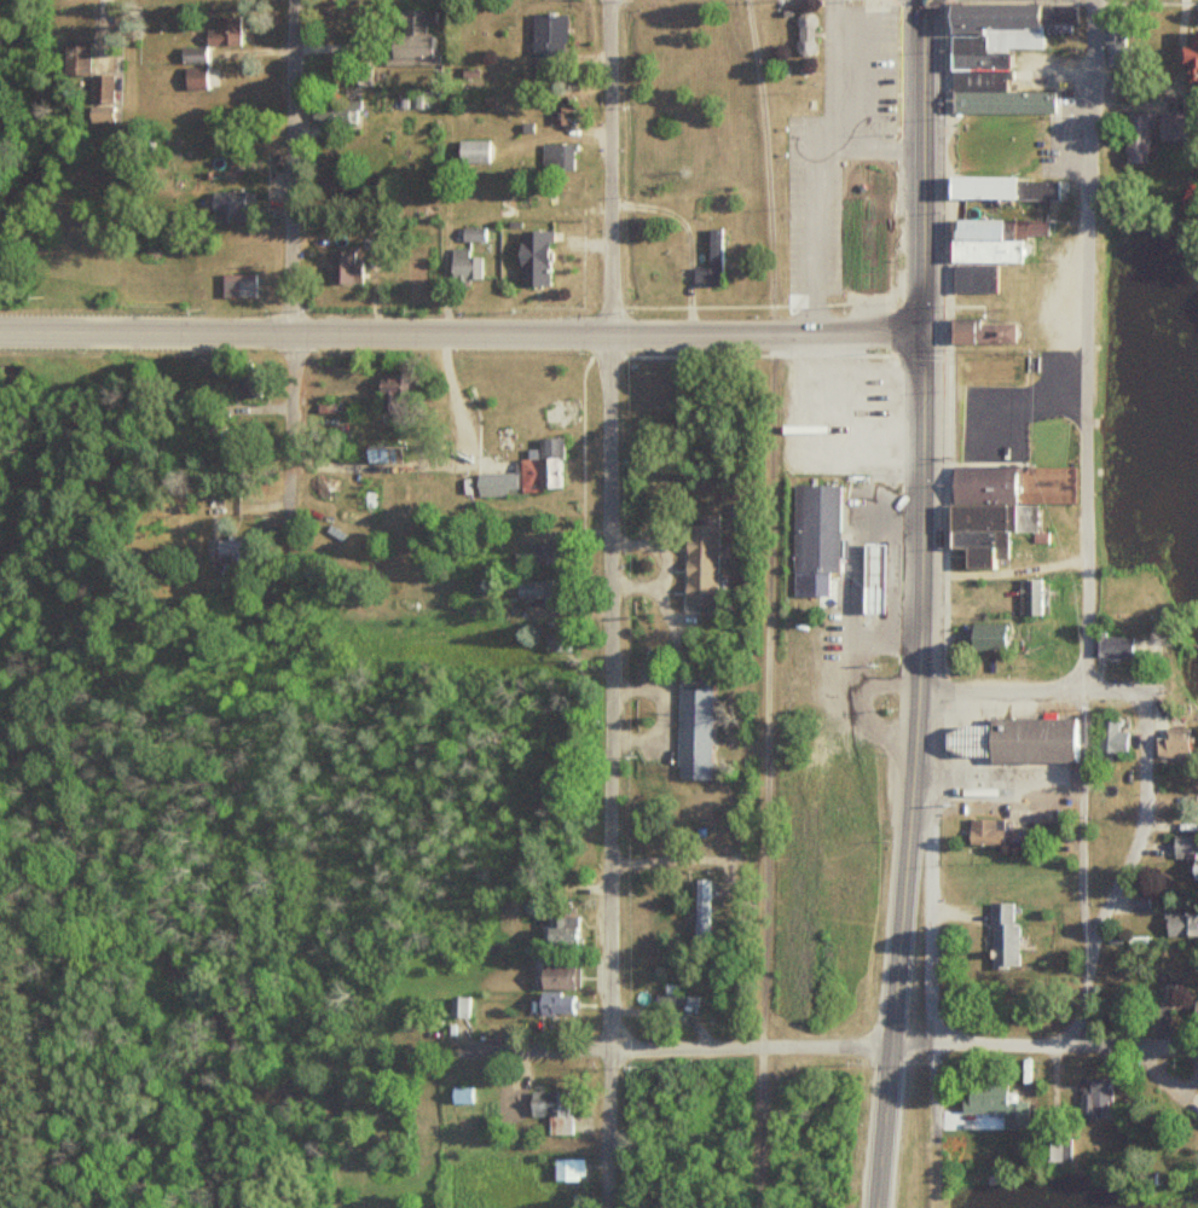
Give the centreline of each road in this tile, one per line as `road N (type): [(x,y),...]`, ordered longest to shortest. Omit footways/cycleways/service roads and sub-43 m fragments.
road 1 (tertiary): [(874,1207),(918,692),(924,0)]
road 2 (residential): [(609,1198),(608,0)]
road 3 (tertiary): [(922,333),(0,330)]
road 4 (residential): [(459,1052),(1087,1043),(1190,1053)]
road 5 (residential): [(259,632),(293,331),(295,0)]
road 6 (residential): [(934,1138),(930,814),(918,692)]
road 7 (residential): [(1144,689),(1144,794),(1135,843),(1090,951),(1087,1043)]
road 8 (residential): [(918,692),(1144,689)]

